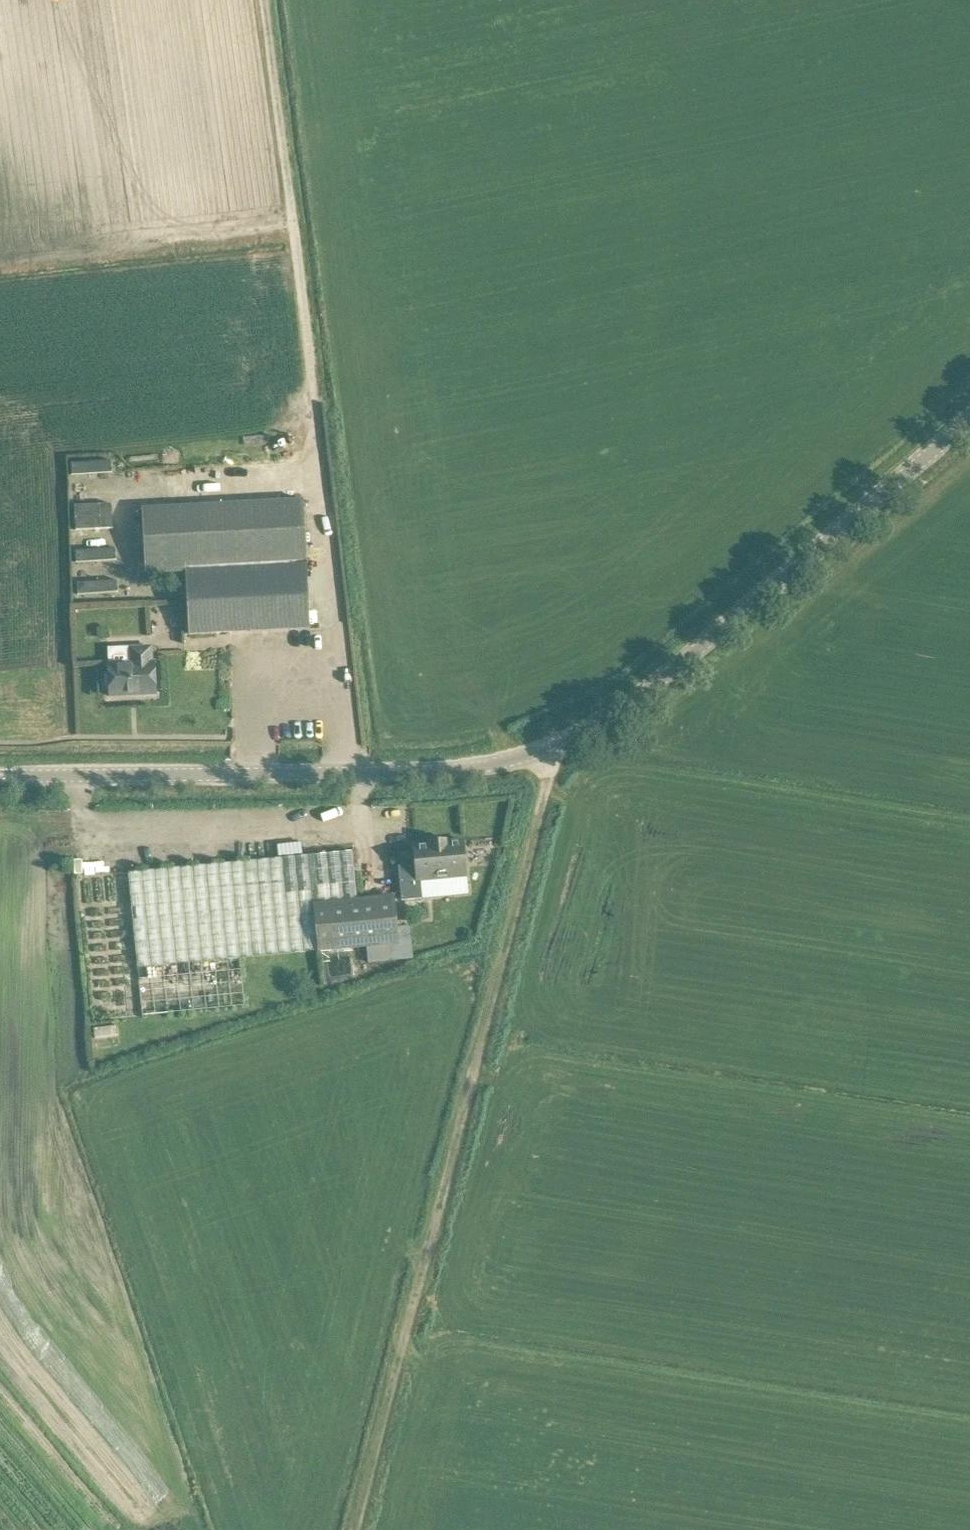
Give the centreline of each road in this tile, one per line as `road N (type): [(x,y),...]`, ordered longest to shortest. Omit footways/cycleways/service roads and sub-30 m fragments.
road 1 (unclassified): [(0,776),(454,774),(594,733),(969,418)]
road 2 (track): [(355,1529),(556,744)]

